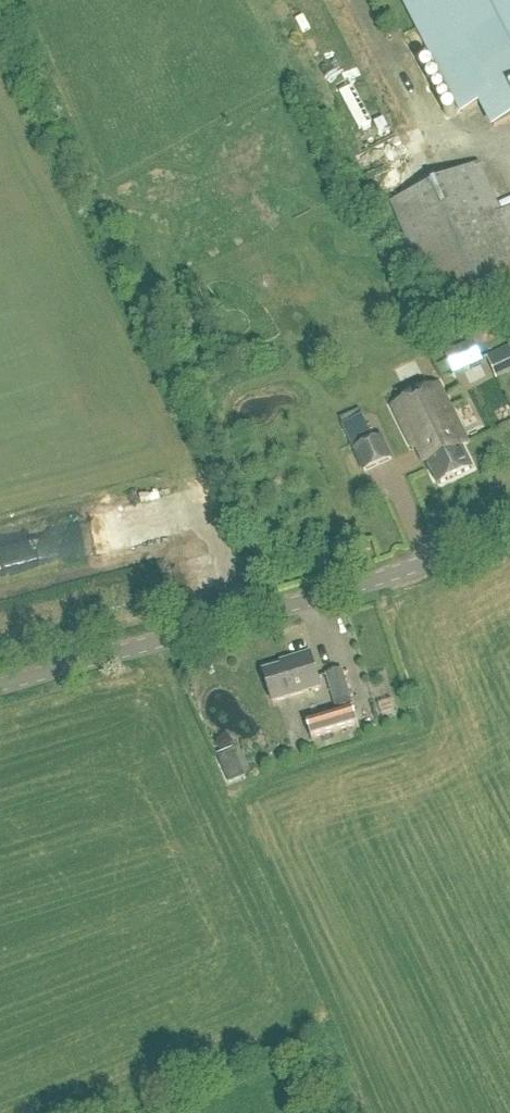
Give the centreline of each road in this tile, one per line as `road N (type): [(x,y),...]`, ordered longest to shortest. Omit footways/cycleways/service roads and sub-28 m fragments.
road 1 (unclassified): [(0,685),(385,581),(509,529)]

